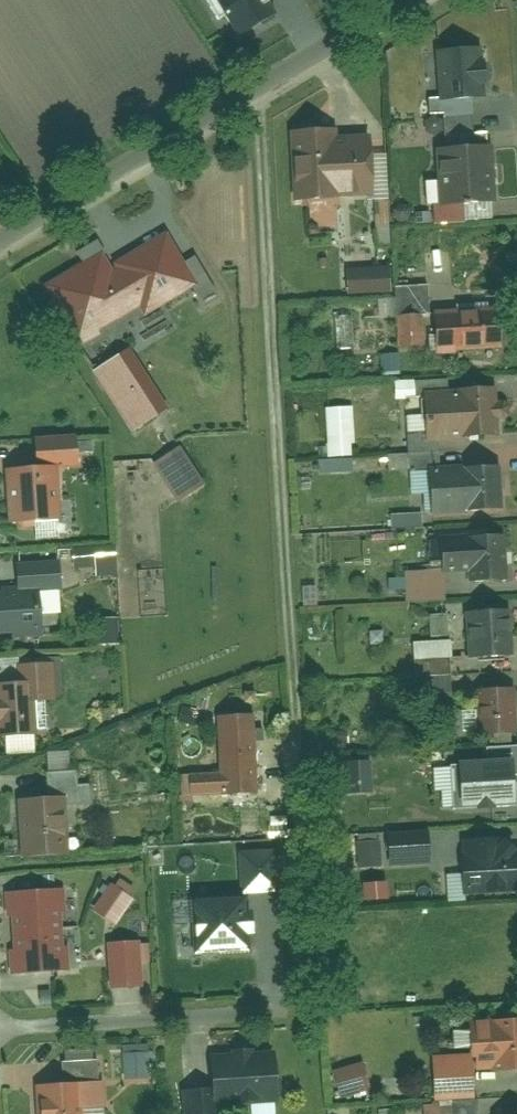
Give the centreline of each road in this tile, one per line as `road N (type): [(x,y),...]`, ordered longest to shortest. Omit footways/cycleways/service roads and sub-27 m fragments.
road 1 (residential): [(0,246),(414,0)]

